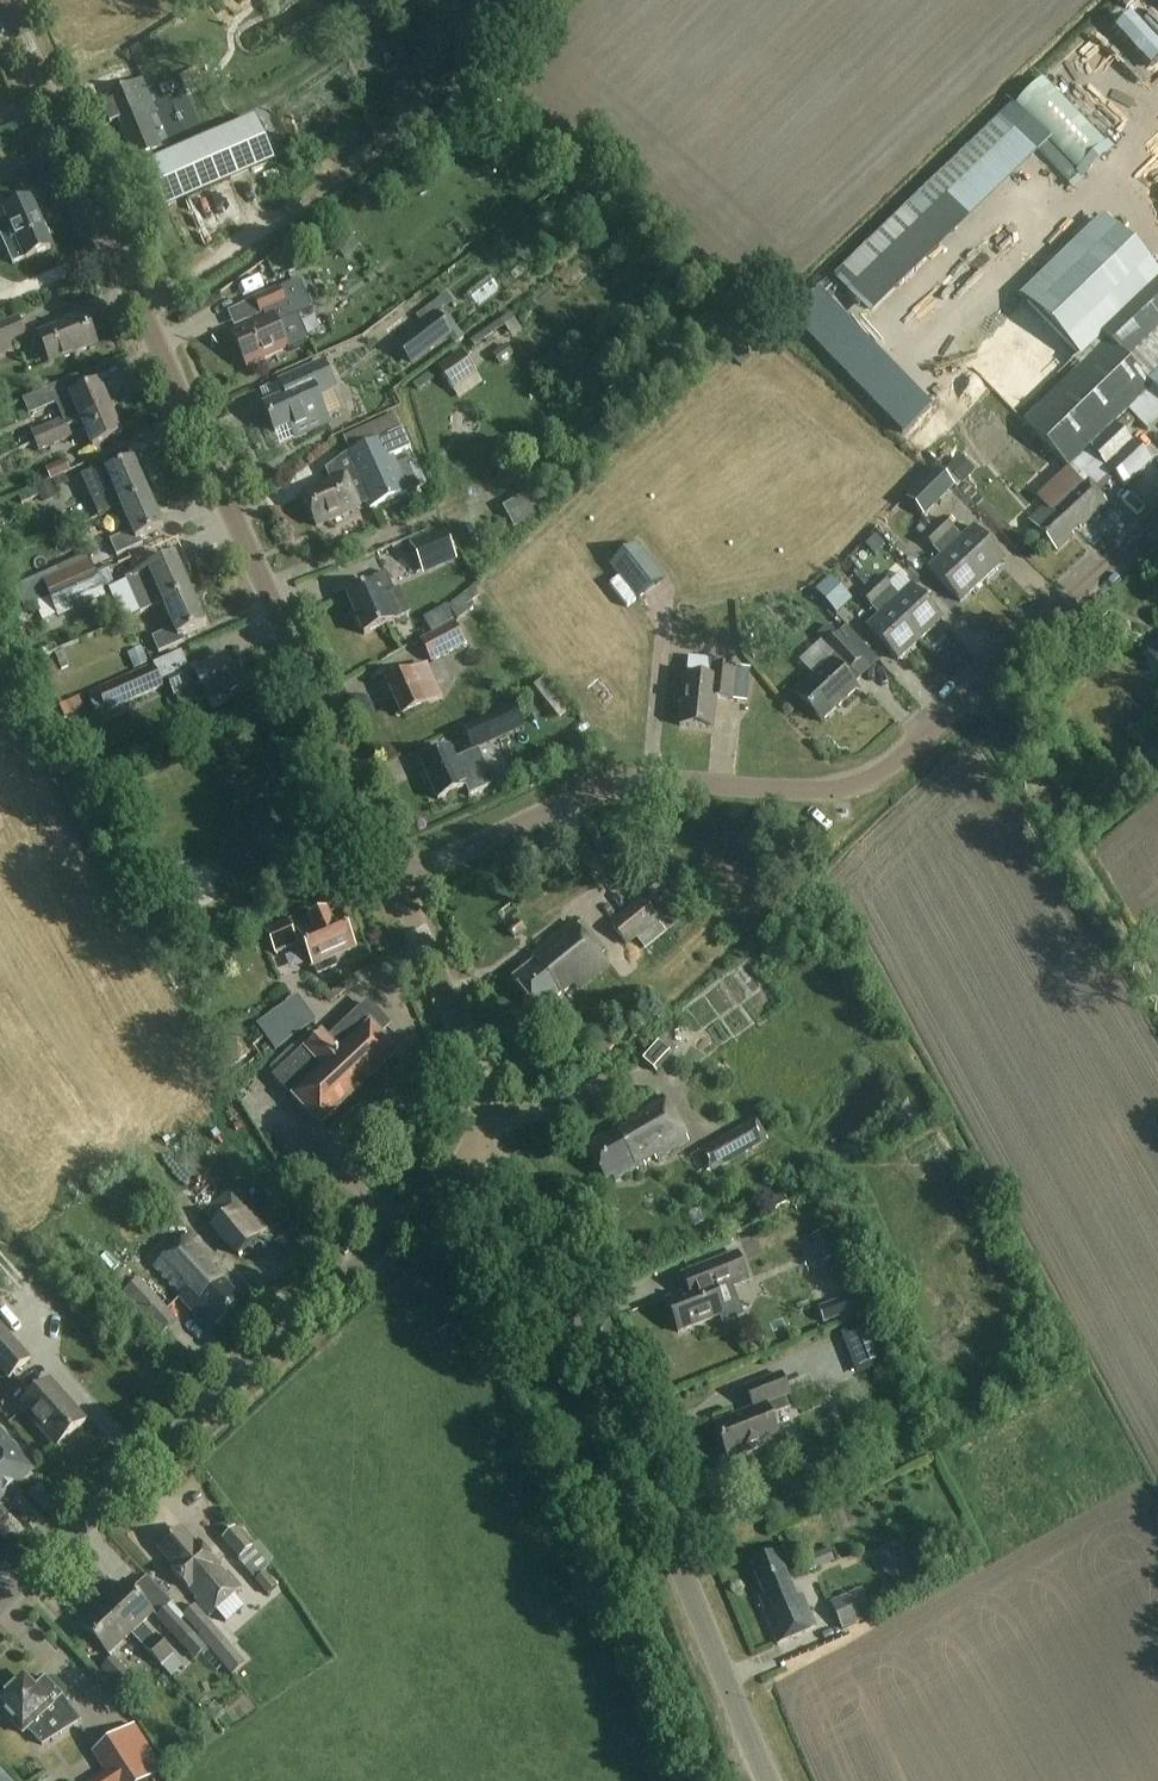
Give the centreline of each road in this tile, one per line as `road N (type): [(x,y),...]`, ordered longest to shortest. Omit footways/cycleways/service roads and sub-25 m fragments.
road 1 (tertiary): [(393,877),(6,0)]
road 2 (unclassified): [(393,877),(584,794),(644,782),(863,780),(908,751),(1157,518)]
road 3 (tertiary): [(767,1780),(545,1232),(515,1180),(476,1154)]
road 4 (tertiary): [(0,1600),(476,1154)]
road 5 (track): [(972,691),(1157,1006)]
road 6 (tertiary): [(476,1154),(471,1054),(393,877)]

